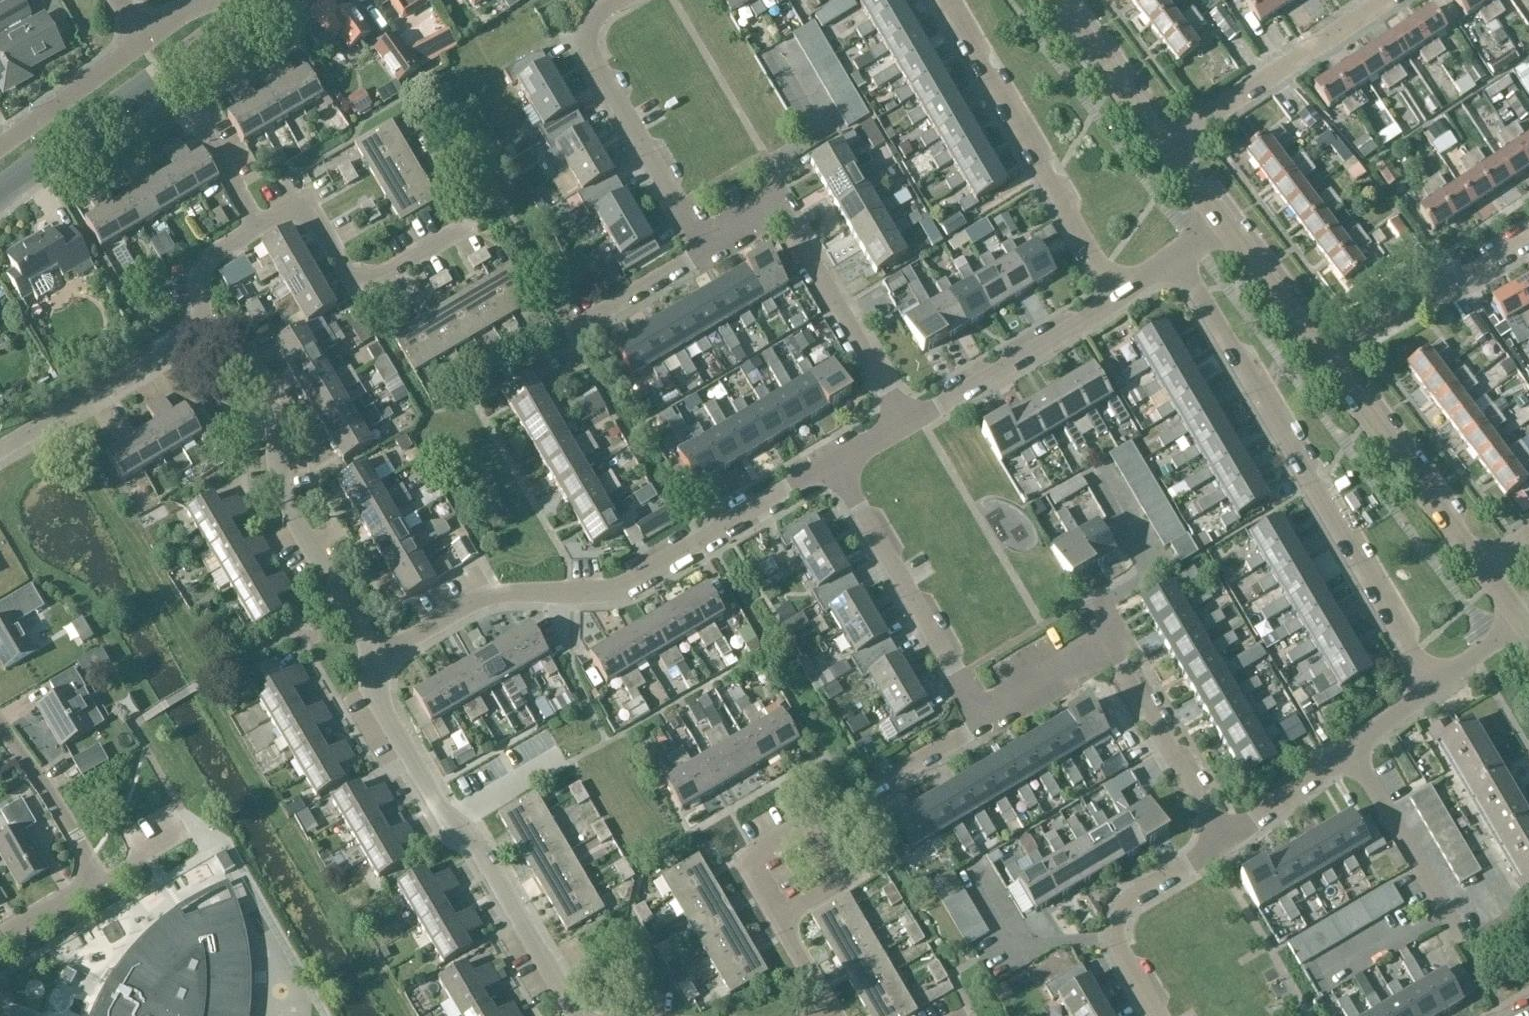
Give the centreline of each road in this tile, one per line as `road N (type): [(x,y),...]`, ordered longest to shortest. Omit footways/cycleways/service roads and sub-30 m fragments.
road 1 (residential): [(373,665),(489,600),(586,595),(832,462)]
road 2 (residential): [(1428,686),(1177,265)]
road 3 (residential): [(578,1014),(475,843),(438,809),(373,697),(373,665)]
road 4 (residential): [(373,665),(286,517),(254,372),(234,350),(196,338)]
road 5 (residential): [(1219,840),(1100,633),(976,711)]
road 6 (residential): [(1114,300),(942,0)]
road 7 (residential): [(903,420),(772,202),(703,247)]
road 8 (secondary): [(0,190),(262,0)]
road 9 (residential): [(703,247),(591,64),(586,29),(618,0)]
road 10 (residential): [(976,711),(832,462)]
road 11 (residential): [(260,226),(302,202),(356,290),(468,219)]
road 12 (tertiary): [(1479,570),(1324,361)]
road 13 (residential): [(1219,840),(1428,686)]
road 14 (residential): [(1165,143),(1381,0)]
road 15 (residential): [(903,420),(1114,300)]
road 16 (residential): [(1154,1015),(1119,961),(1119,912),(1219,840)]
road 17 (residential): [(196,338),(0,443)]
road 18 (residential): [(94,884),(76,834),(0,729)]
road 19 (residential): [(0,146),(148,40)]
road 20 (tertiary): [(1165,143),(1055,0)]
road 21 (residential): [(1398,308),(1434,258),(1528,196)]
road 22 (residential): [(845,805),(963,735),(976,711)]
road 23 (residential): [(825,1009),(748,864)]
road 24 (tertiary): [(1324,361),(1225,235)]
road 25 (residential): [(573,322),(703,247)]
road 26 (residential): [(1398,308),(1528,240)]
road 27 (residential): [(196,338),(198,267),(260,226)]
road 28 (residential): [(260,226),(193,117)]

